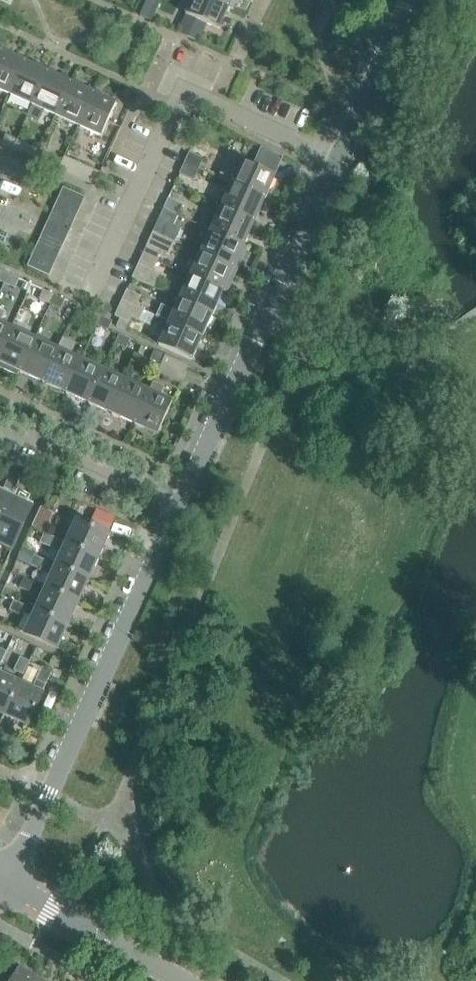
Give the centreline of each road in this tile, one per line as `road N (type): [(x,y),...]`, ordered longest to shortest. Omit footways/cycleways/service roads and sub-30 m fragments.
road 1 (residential): [(6,880),(182,496)]
road 2 (residential): [(89,305),(191,78),(337,155)]
road 3 (residential): [(182,496),(337,155)]
road 4 (tertiary): [(180,980),(6,880)]
road 5 (residential): [(182,496),(0,415)]
road 6 (residential): [(337,155),(405,0)]

